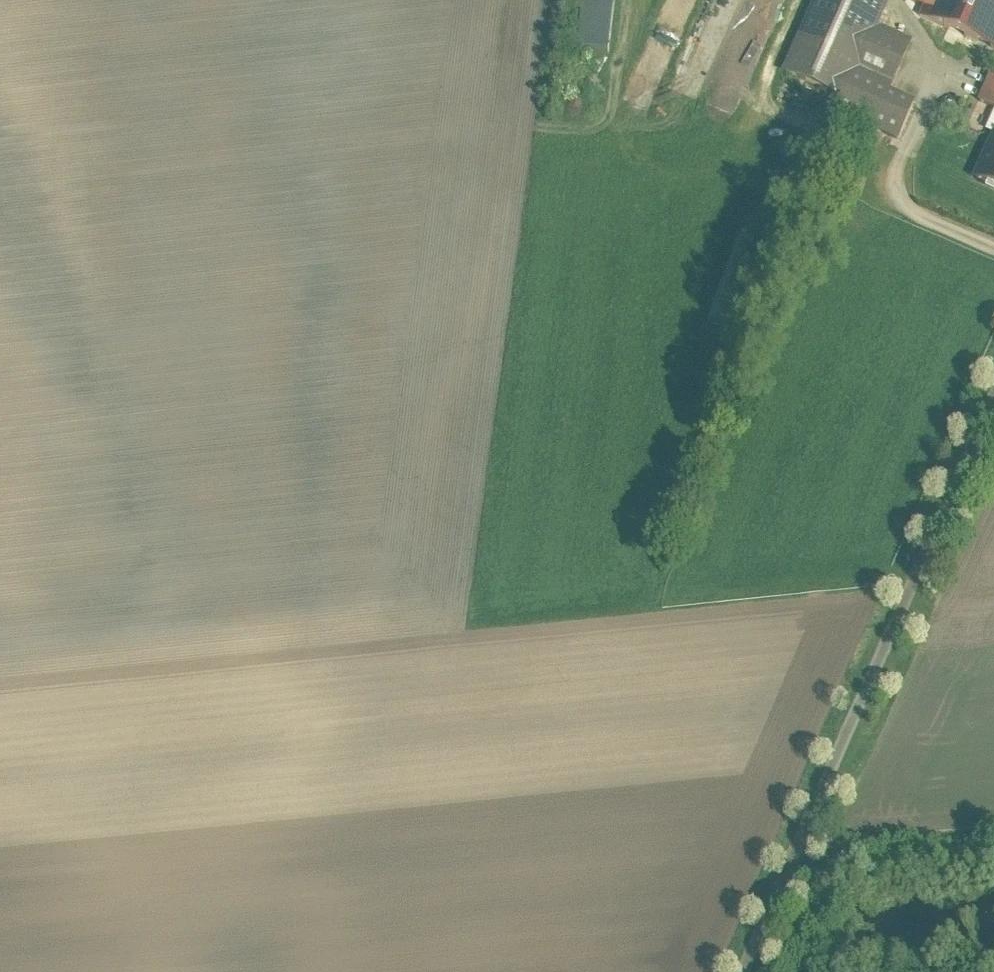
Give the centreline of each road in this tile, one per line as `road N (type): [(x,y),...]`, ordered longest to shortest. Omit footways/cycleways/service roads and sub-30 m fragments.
road 1 (unclassified): [(993,410),(748,971)]

